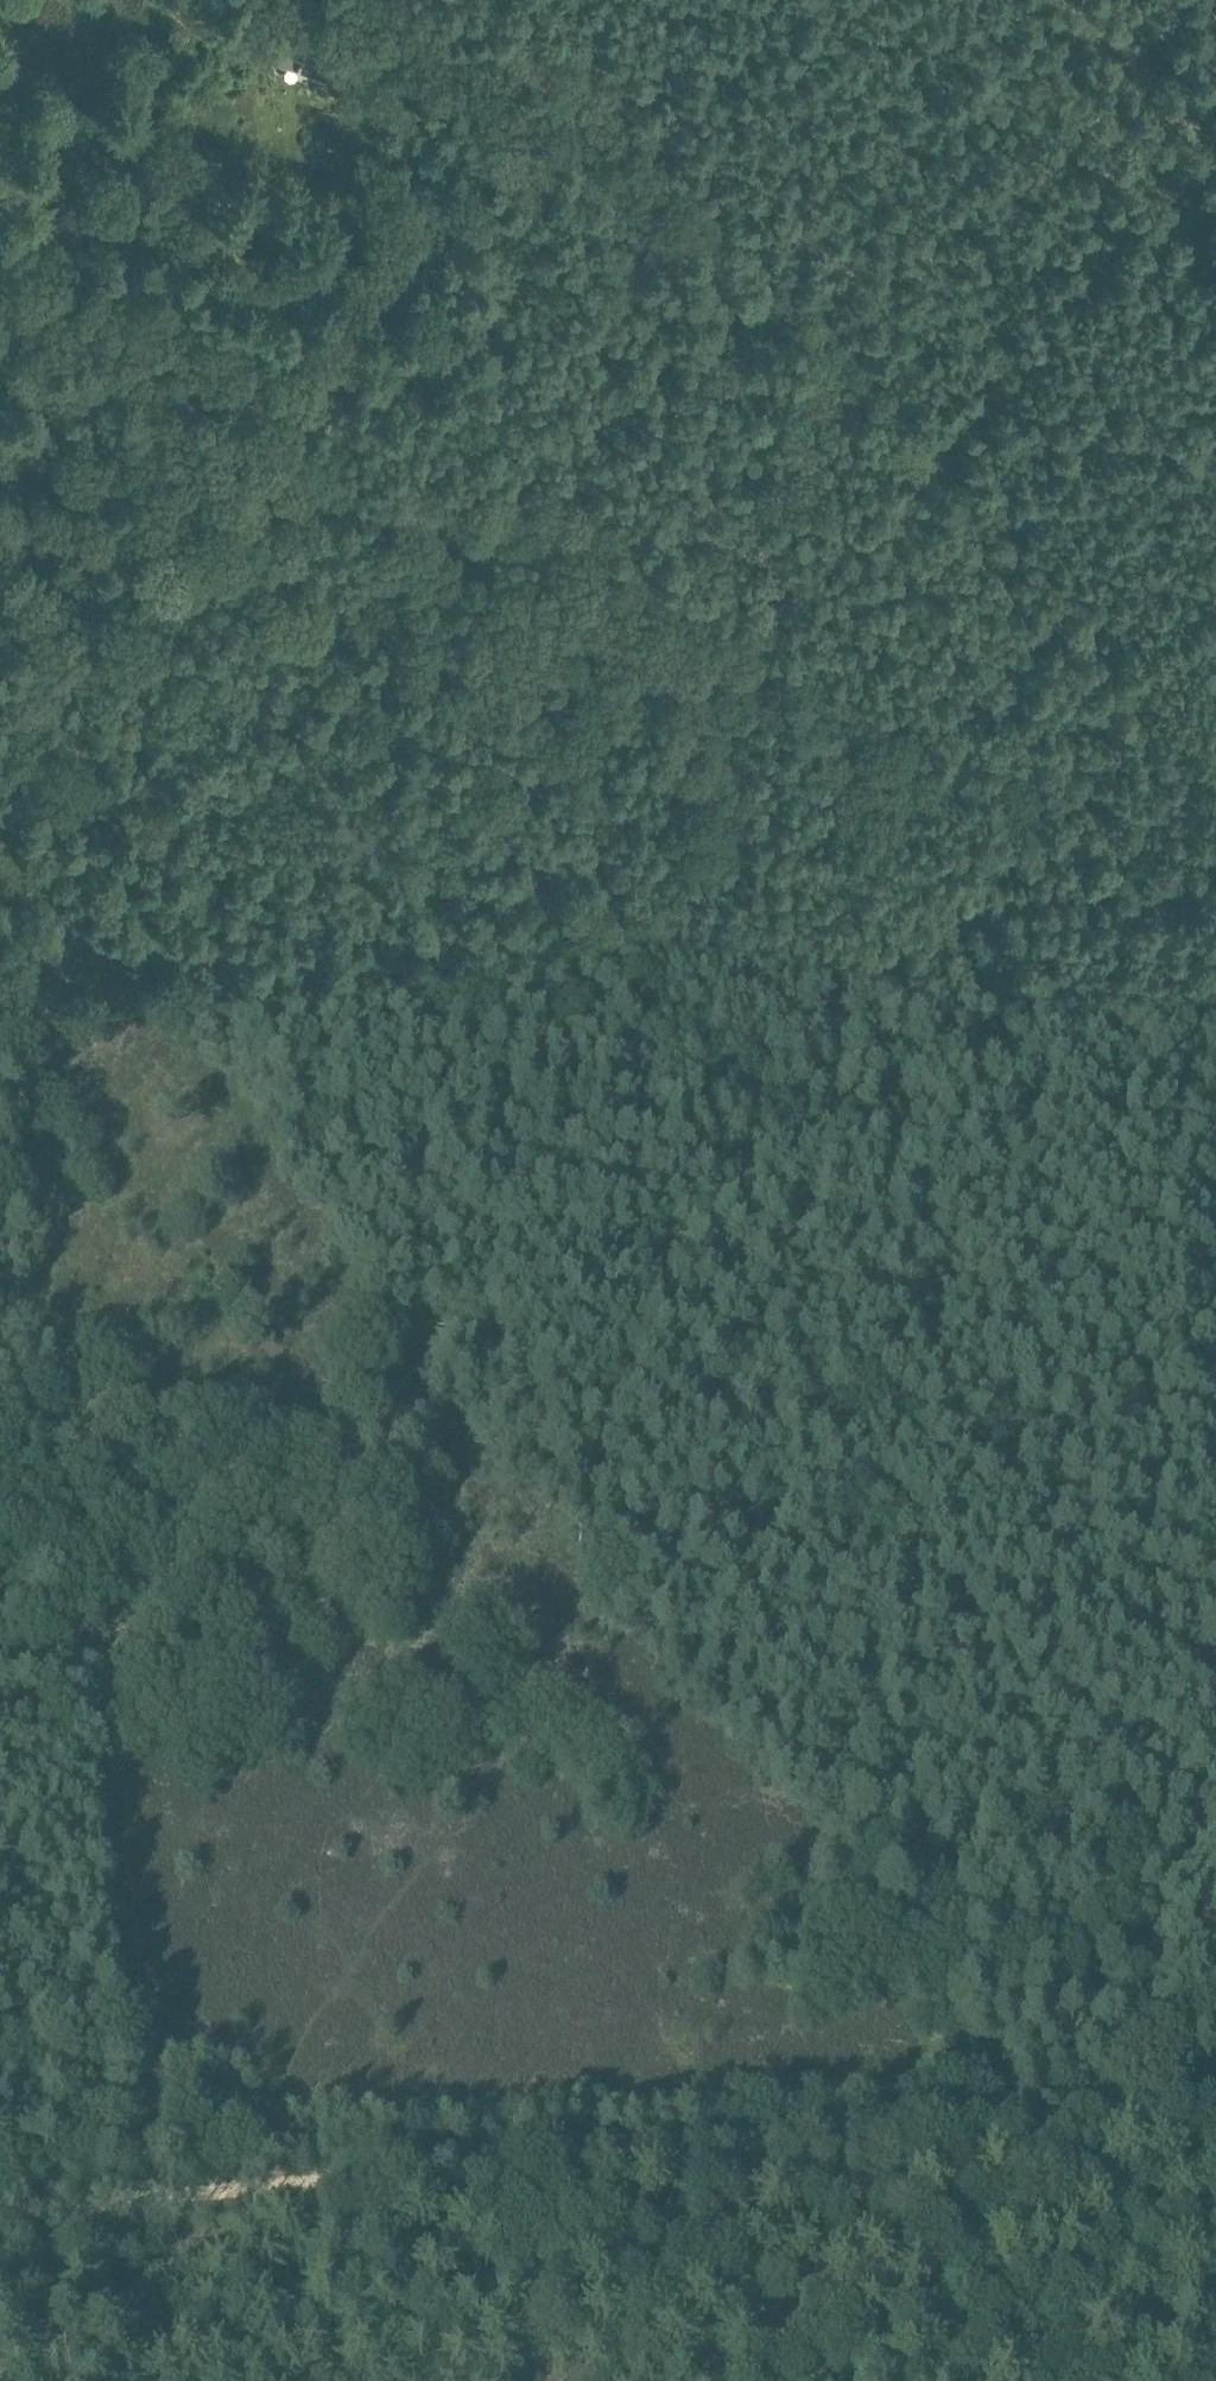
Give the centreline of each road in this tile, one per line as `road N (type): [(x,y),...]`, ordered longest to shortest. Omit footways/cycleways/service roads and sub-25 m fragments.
road 1 (track): [(1215,2103),(508,2165)]
road 2 (track): [(508,2165),(0,2208)]
road 3 (track): [(526,2380),(508,2165)]

